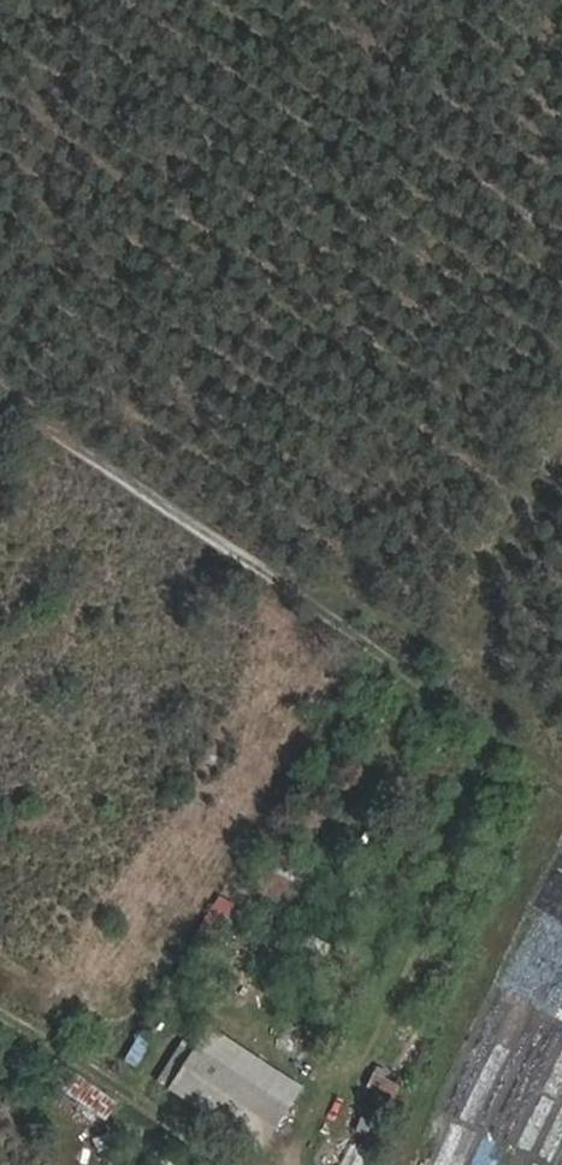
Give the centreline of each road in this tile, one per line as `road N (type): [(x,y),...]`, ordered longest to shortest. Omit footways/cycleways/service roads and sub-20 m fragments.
road 1 (track): [(311,1164),(481,786),(476,721),(0,396)]
road 2 (track): [(470,650),(561,458)]

